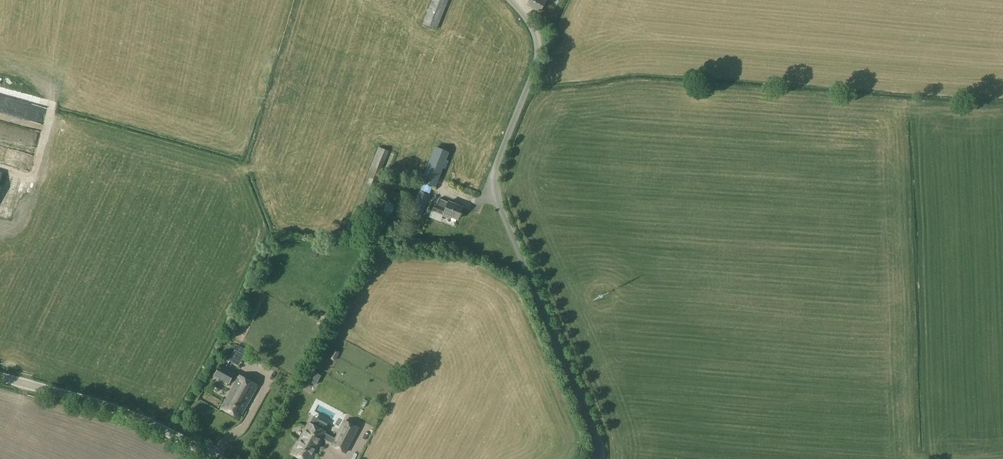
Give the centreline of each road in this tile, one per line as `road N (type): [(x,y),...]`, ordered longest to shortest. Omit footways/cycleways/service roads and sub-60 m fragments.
road 1 (unclassified): [(601,458),(491,190),(540,50),(505,0)]
road 2 (unclassified): [(219,458),(138,417),(0,377)]

